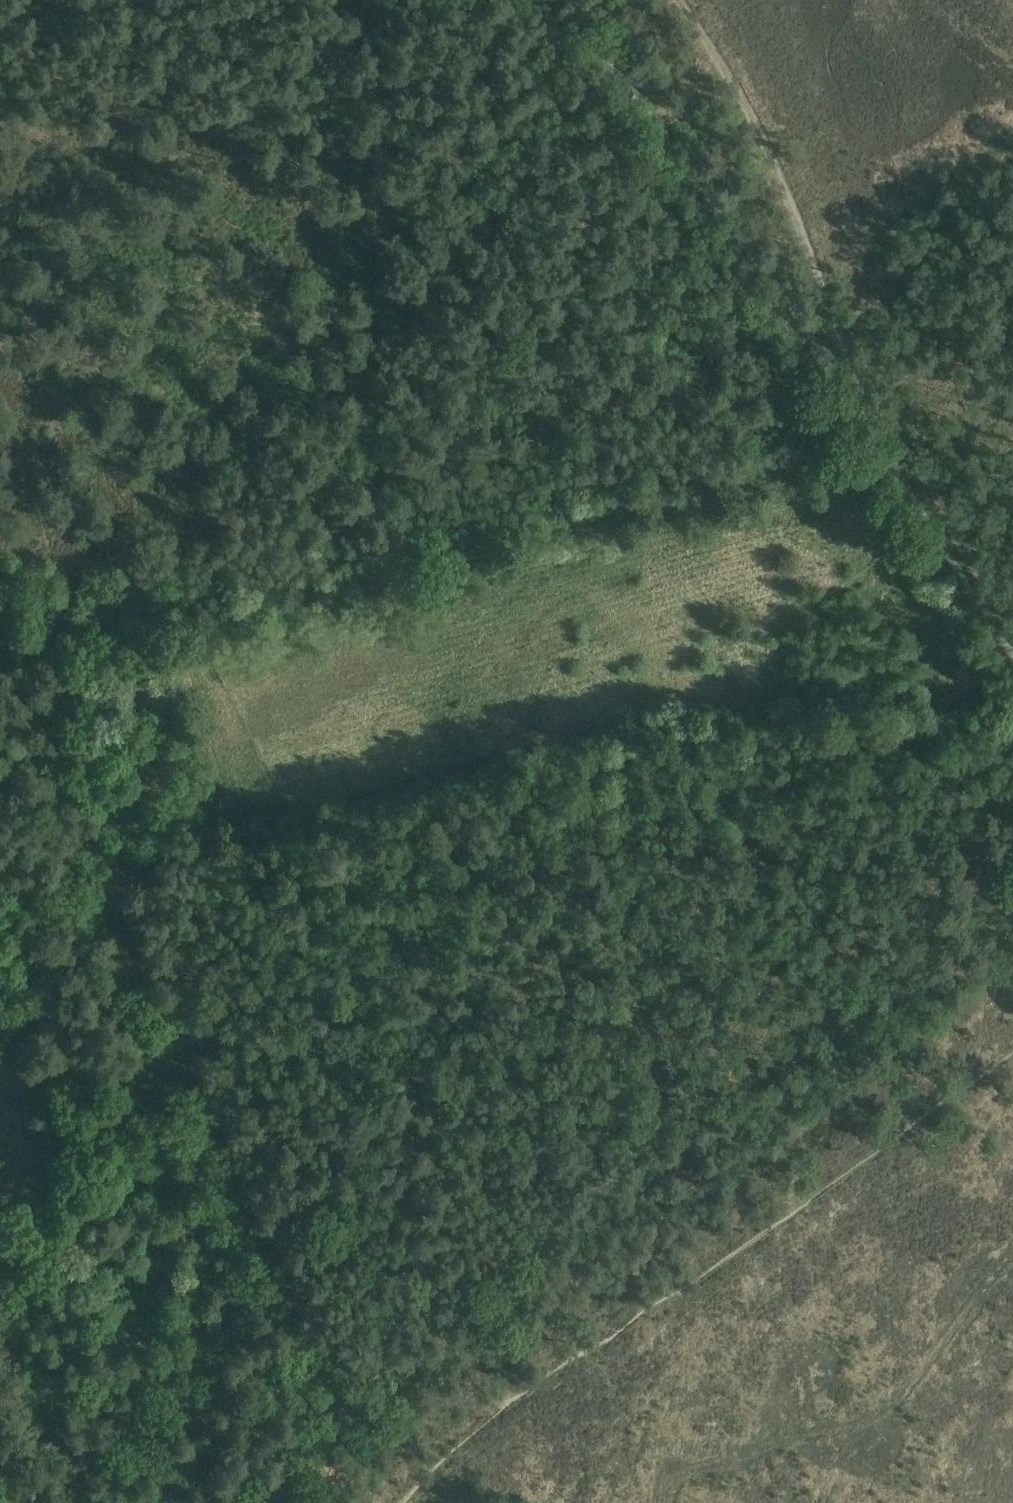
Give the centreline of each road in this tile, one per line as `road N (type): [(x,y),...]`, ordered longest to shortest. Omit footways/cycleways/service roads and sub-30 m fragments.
road 1 (track): [(1012,625),(885,422),(761,137),(679,0)]

